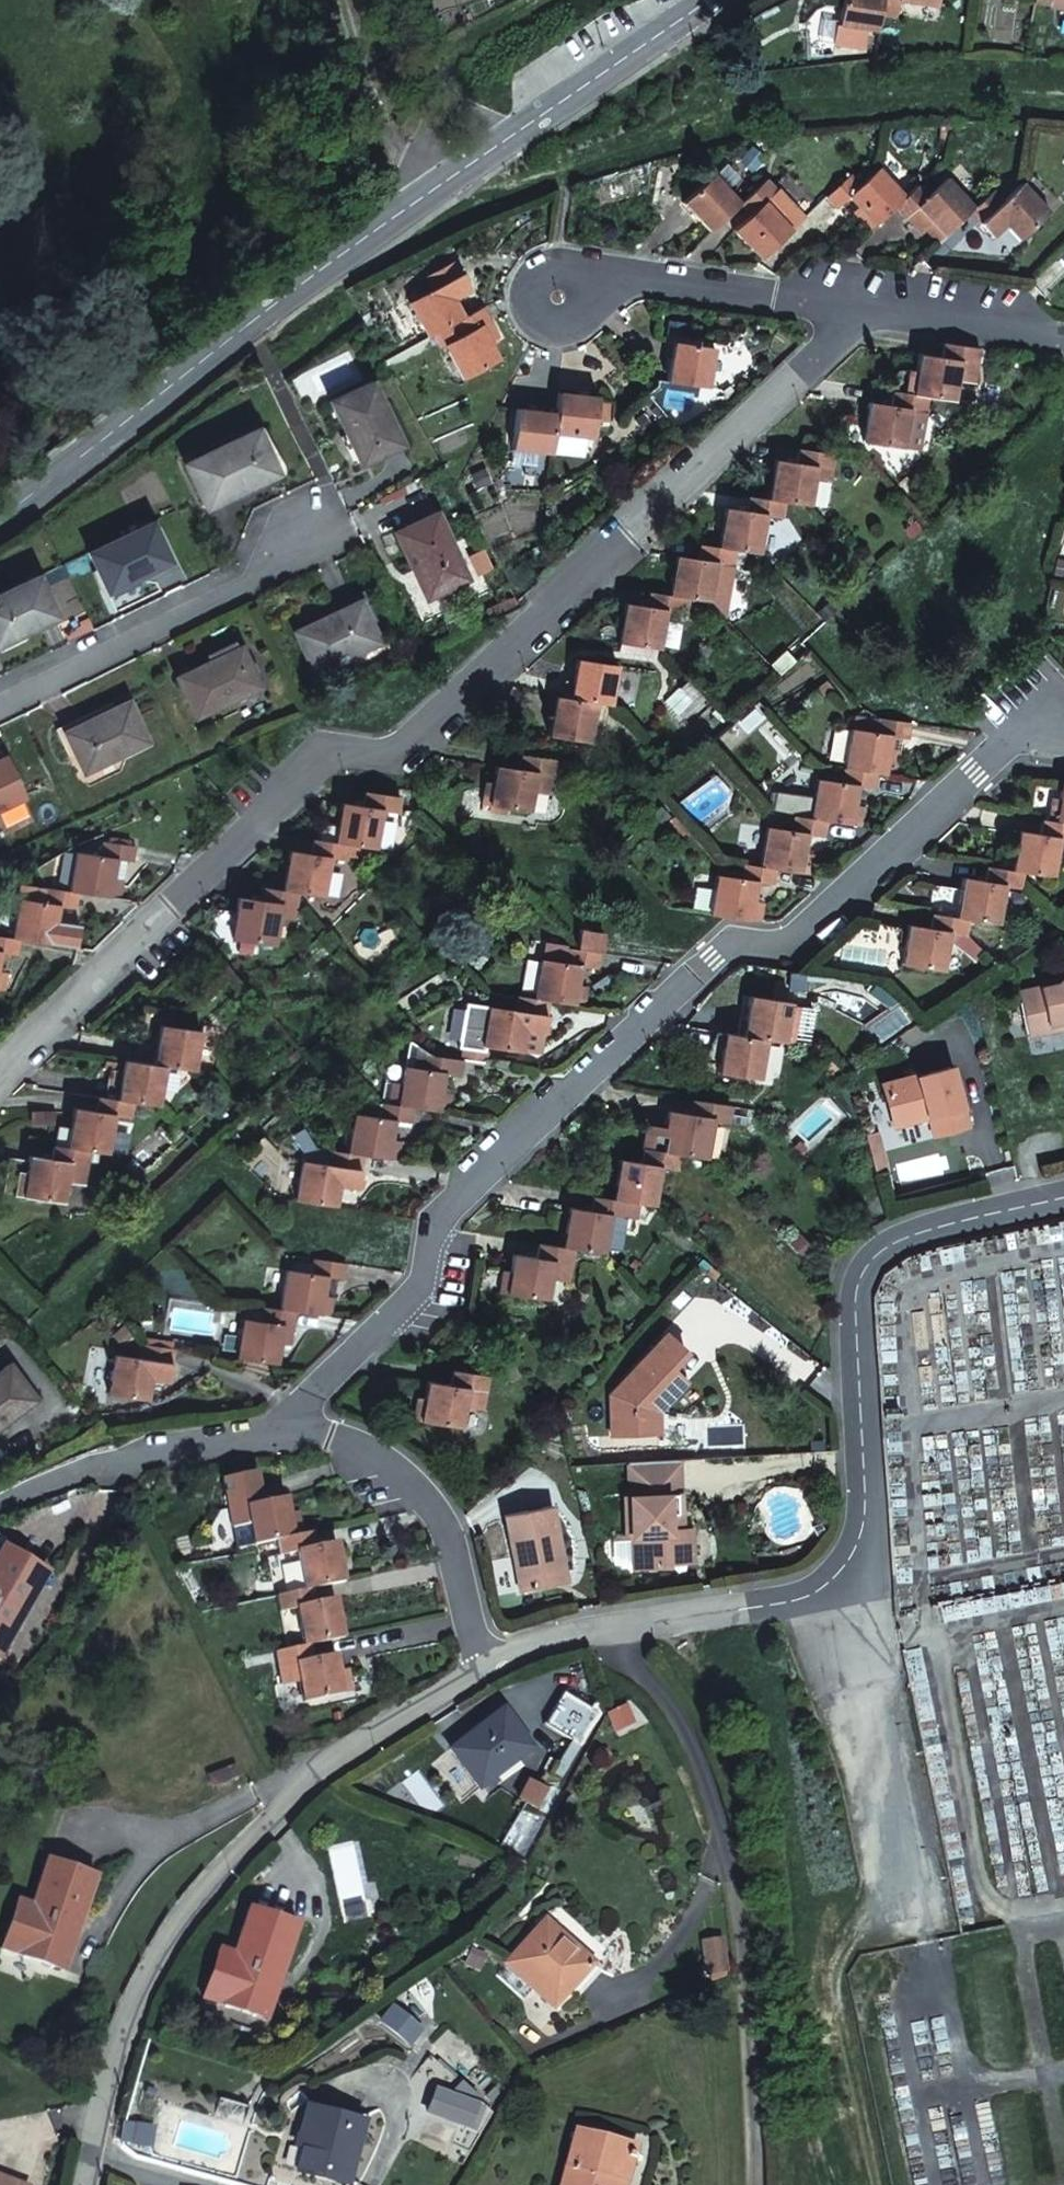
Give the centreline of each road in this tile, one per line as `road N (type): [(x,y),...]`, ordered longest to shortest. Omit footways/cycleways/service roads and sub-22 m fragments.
road 1 (residential): [(869,309),(404,746),(319,756),(0,1061)]
road 2 (residential): [(281,1431),(422,1288),(438,1220),(731,943),(788,946),(1017,734),(1063,742)]
road 3 (tertiary): [(712,0),(245,326),(0,516)]
road 4 (residential): [(1063,1198),(897,1239),(865,1270),(856,1298),(866,1494),(861,1534),(838,1575),(794,1601),(622,1629)]
road 5 (residential): [(85,2184),(115,2045),(168,1930),(340,1754),(482,1668)]
road 6 (residential): [(756,2184),(736,1906),(714,1809),(684,1726),(633,1658),(622,1629)]
road 7 (residential): [(313,530),(243,587),(0,705)]
road 8 (residential): [(281,1431),(330,1438),(415,1487),(443,1525),(482,1668)]
road 9 (residential): [(869,309),(659,283),(558,297)]
road 10 (residential): [(0,1509),(55,1482),(281,1431)]
road 11 (residential): [(1063,339),(869,309)]
road 12 (residential): [(622,1629),(543,1642),(482,1668)]

